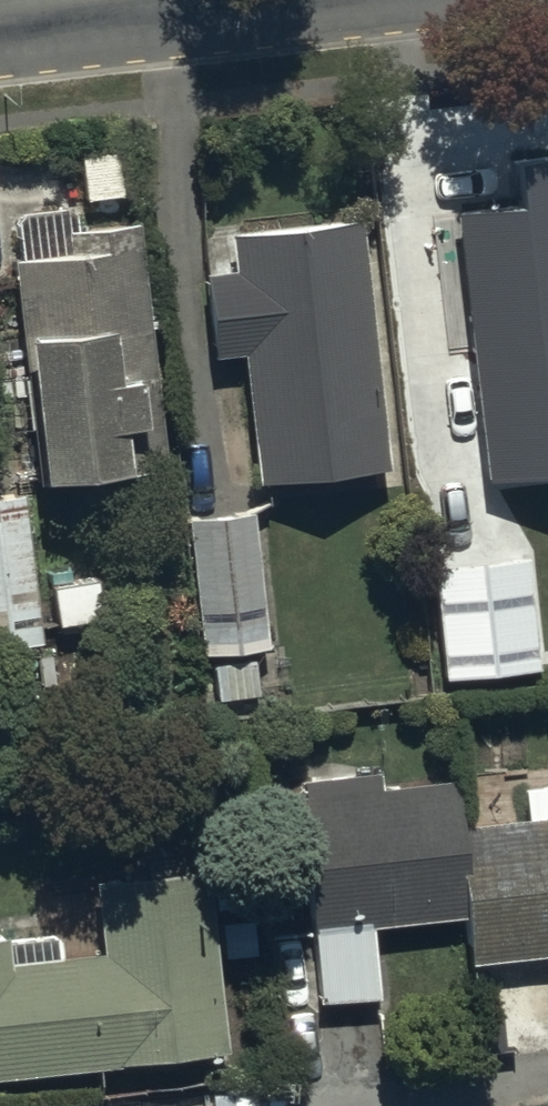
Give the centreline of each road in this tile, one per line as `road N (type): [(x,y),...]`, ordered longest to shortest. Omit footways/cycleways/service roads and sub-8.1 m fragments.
road 1 (residential): [(0,27),(235,0)]

